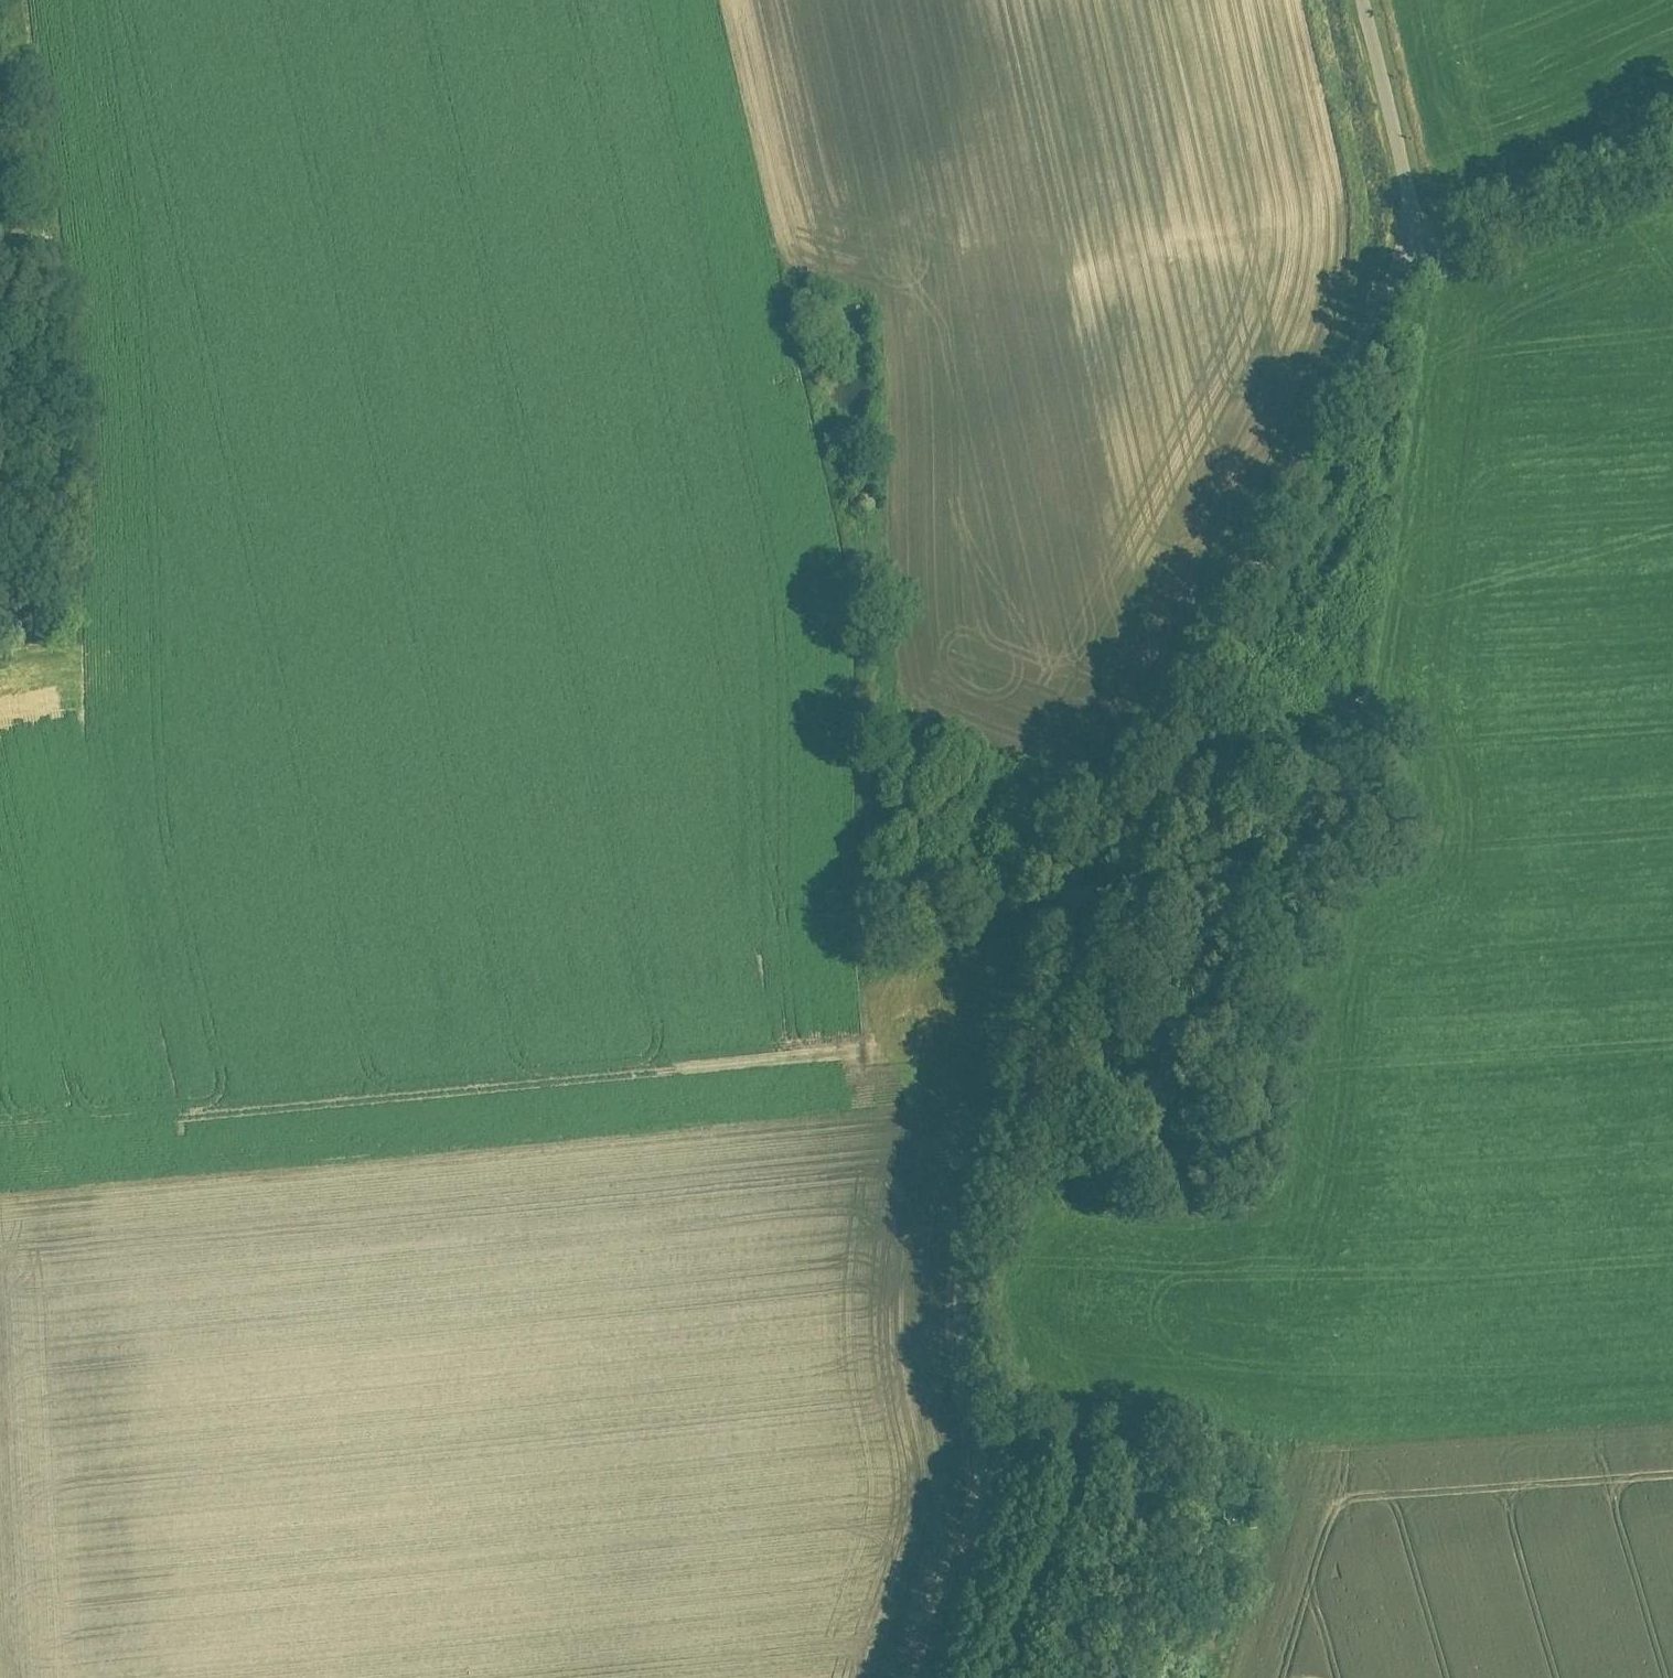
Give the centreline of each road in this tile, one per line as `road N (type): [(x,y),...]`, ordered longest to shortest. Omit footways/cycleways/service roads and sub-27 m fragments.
road 1 (unclassified): [(1367,0),(1408,171),(1408,218),(1371,320),(1110,808),(1017,1029),(963,1247),(979,1508),(972,1572),(936,1677)]
road 2 (track): [(1394,255),(1672,171)]

